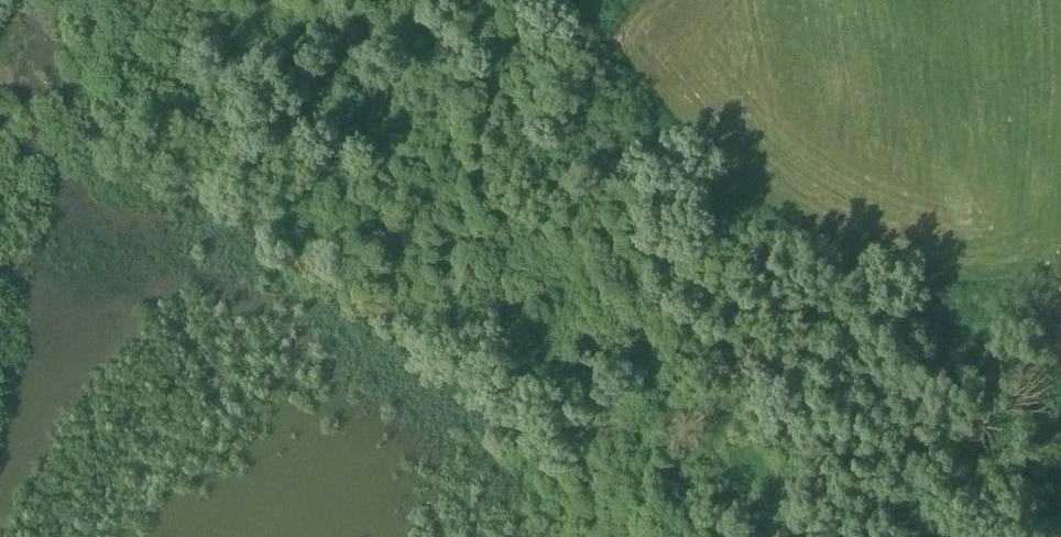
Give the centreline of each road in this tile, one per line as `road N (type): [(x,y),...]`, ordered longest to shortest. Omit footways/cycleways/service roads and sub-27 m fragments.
road 1 (track): [(81,0),(95,139),(92,296),(62,472),(63,536)]

